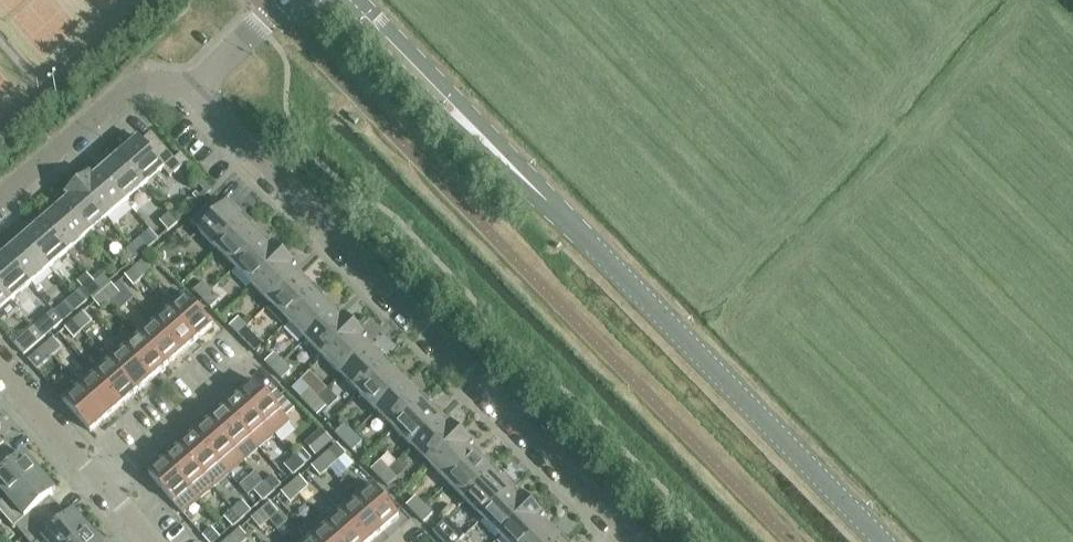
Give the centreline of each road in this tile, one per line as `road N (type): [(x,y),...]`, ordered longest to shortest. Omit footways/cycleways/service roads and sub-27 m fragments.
road 1 (residential): [(635,541),(194,87)]
road 2 (tertiary): [(885,541),(577,228)]
road 3 (tertiary): [(334,0),(447,120),(540,206),(577,228)]
road 4 (tertiary): [(577,228),(359,0)]
road 5 (residential): [(0,205),(137,83),(194,87)]
road 6 (unclassified): [(95,483),(240,354)]
road 7 (unclassified): [(95,483),(0,376)]
road 8 (unclassified): [(194,87),(287,0)]

